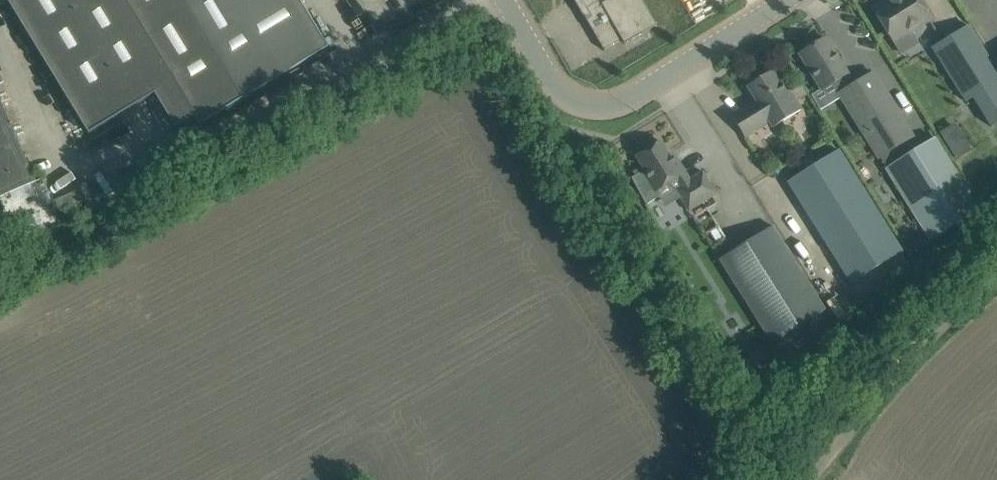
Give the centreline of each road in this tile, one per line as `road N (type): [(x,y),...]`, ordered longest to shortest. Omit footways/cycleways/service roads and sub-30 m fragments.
road 1 (unclassified): [(809,479),(918,334),(996,271)]
road 2 (unclassified): [(587,104),(622,102),(790,0)]
road 3 (unclassified): [(587,104),(562,92),(510,0)]

